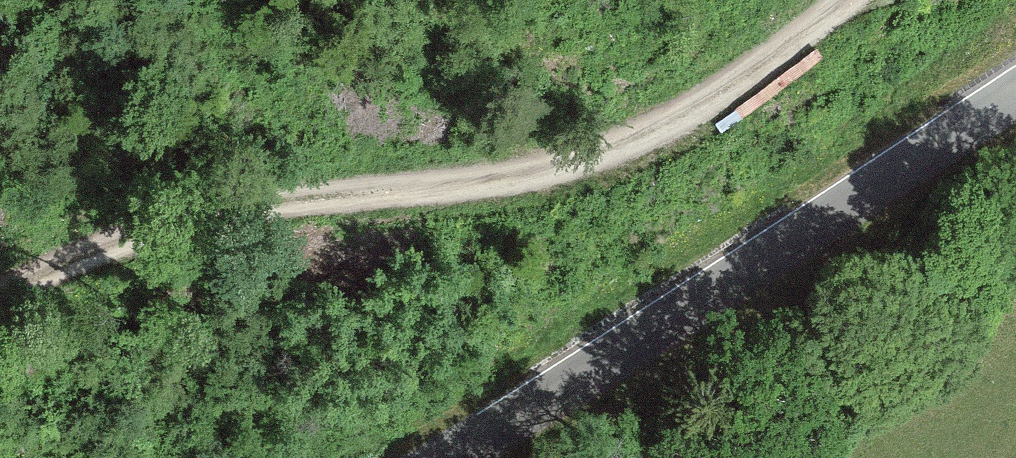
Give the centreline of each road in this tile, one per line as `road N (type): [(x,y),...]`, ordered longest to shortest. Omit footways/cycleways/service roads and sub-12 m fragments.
road 1 (track): [(862,0),(673,131),(592,166),(481,195),(211,222),(147,239),(0,306)]
road 2 (tertiary): [(455,457),(1015,96)]

